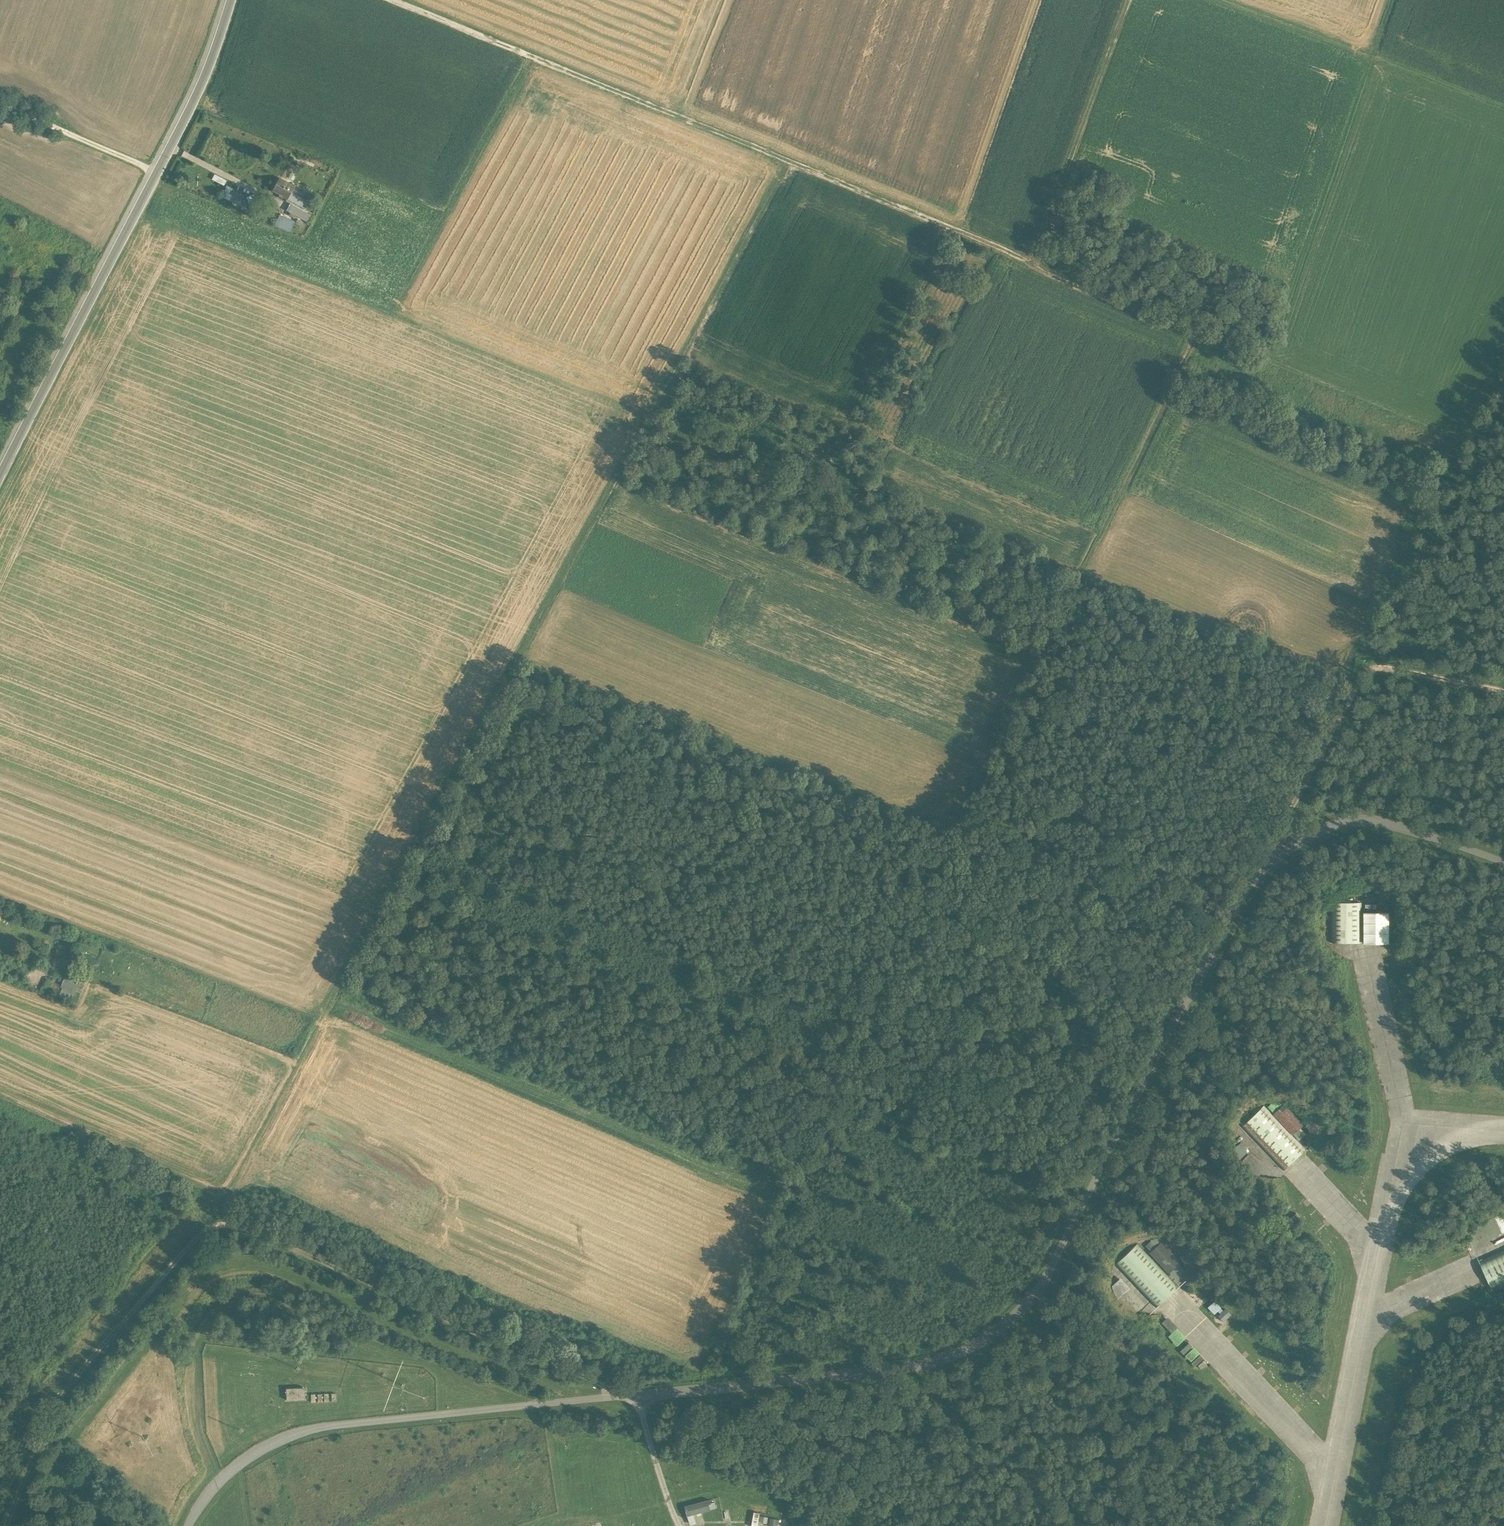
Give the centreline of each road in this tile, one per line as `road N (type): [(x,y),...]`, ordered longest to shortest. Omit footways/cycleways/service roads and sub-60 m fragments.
road 1 (track): [(1200,336),(842,1052),(712,1371),(655,1377),(231,1204)]
road 2 (track): [(788,161),(451,805),(231,1204)]
road 3 (track): [(1466,443),(1069,1203)]
road 4 (track): [(1503,375),(1466,443),(1452,439),(788,161)]
road 5 (tertiary): [(0,478),(198,93),(230,0)]
road 6 (track): [(788,161),(393,0)]
road 7 (track): [(1272,365),(1372,58)]
road 8 (track): [(1503,110),(1218,0)]
road 9 (track): [(534,57),(396,313)]
road 10 (track): [(1034,263),(1129,0)]
road 11 (track): [(231,1204),(0,1101)]
road 12 (track): [(157,171),(0,103)]

